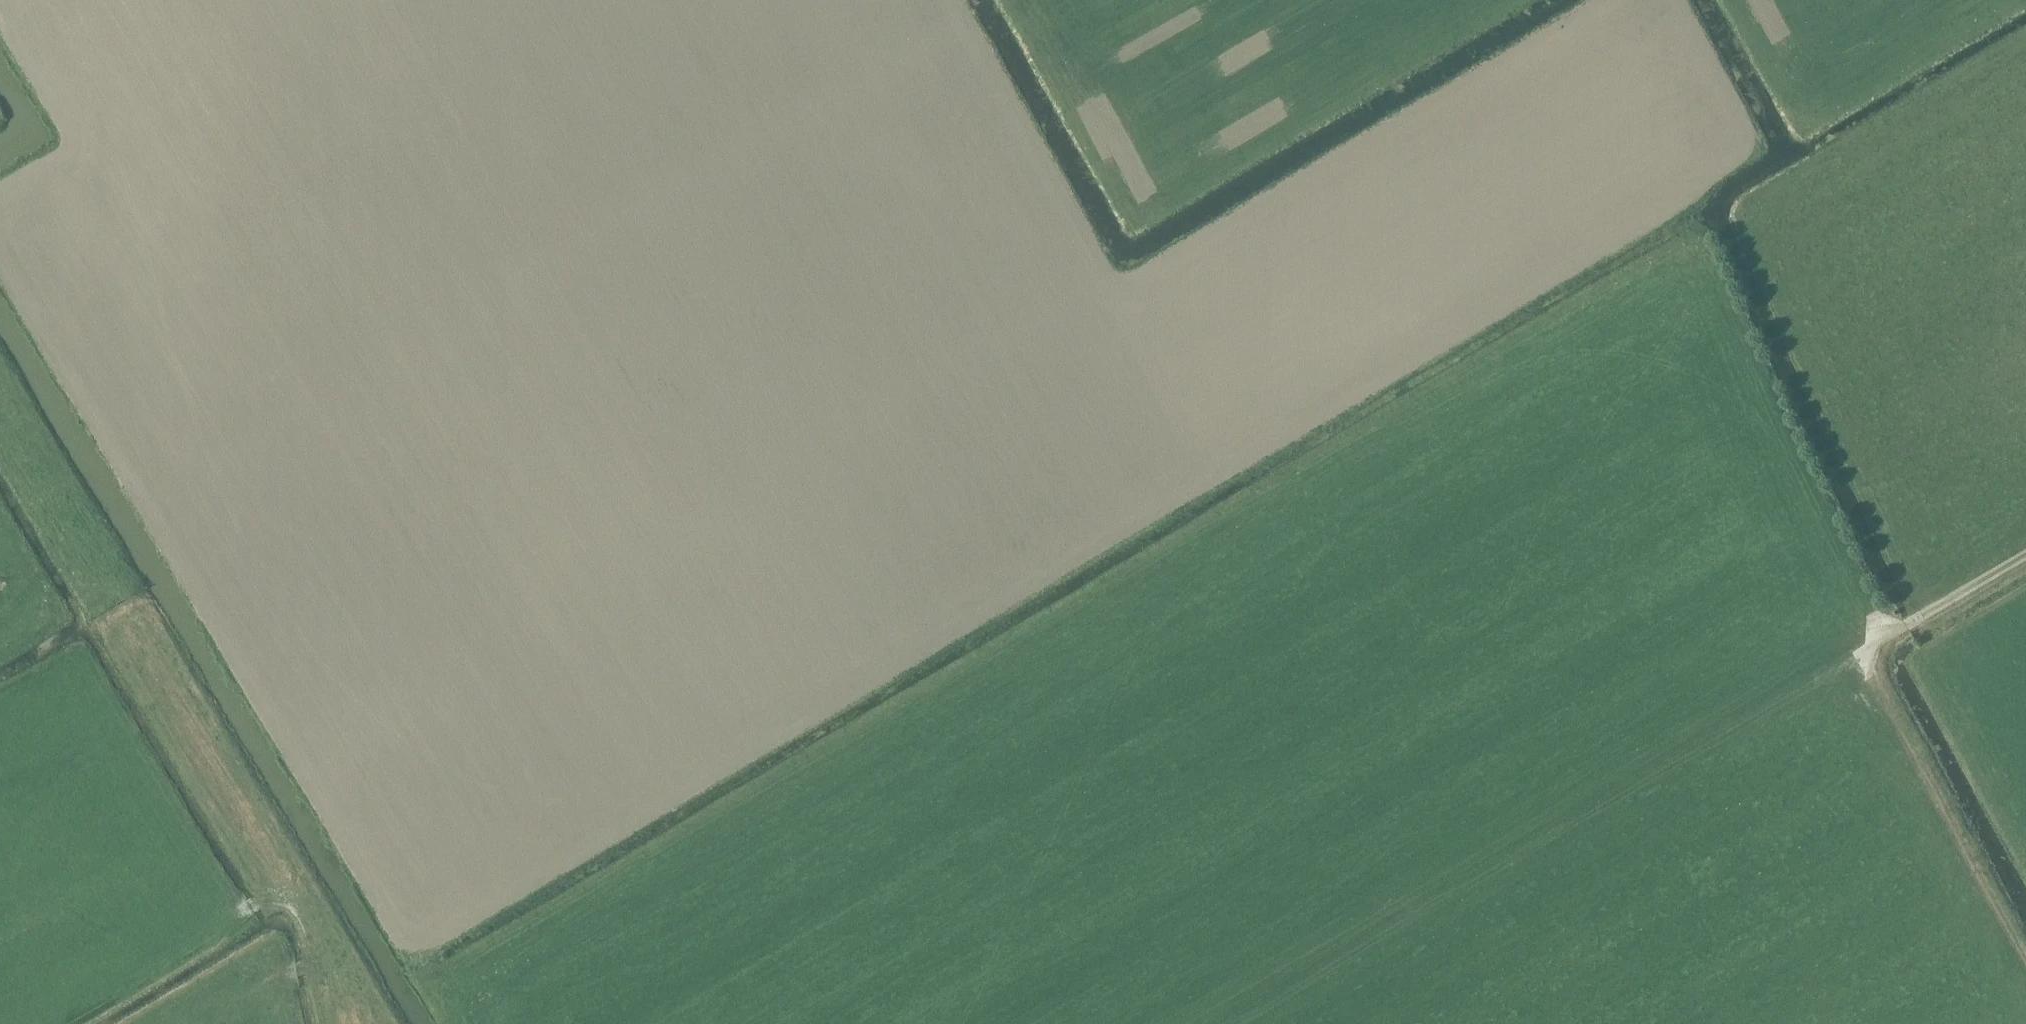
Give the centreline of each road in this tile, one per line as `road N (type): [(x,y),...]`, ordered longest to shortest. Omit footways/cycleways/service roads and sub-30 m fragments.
road 1 (track): [(2025,555),(1885,639),(1871,613)]

